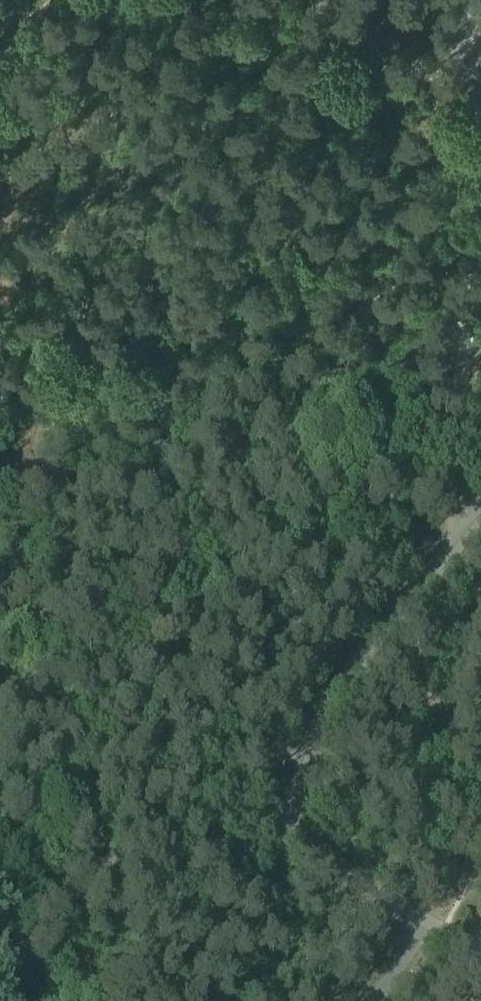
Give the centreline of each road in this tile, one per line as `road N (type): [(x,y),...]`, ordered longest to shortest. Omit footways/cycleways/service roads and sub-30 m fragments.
road 1 (unclassified): [(410,915),(303,856),(286,836),(284,815),(353,664),(465,532)]
road 2 (unclassified): [(480,200),(458,445),(465,532)]
road 3 (unclassified): [(260,0),(454,85),(480,119)]

